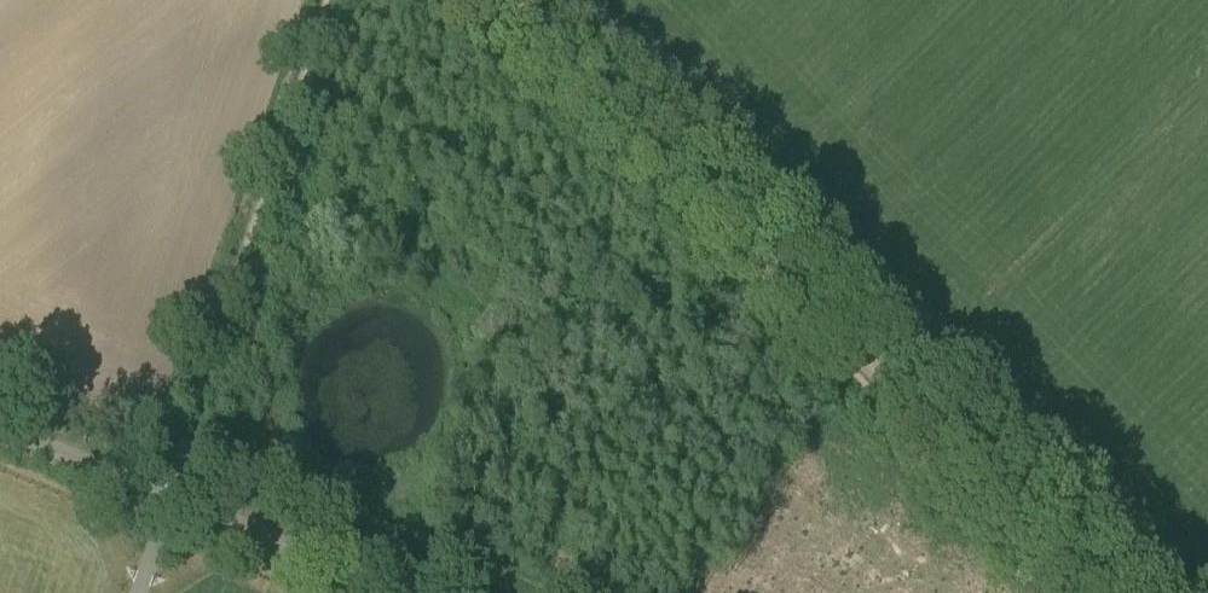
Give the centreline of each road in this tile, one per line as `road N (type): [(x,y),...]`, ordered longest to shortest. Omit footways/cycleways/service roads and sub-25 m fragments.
road 1 (track): [(526,0),(1110,592)]
road 2 (unclassified): [(417,592),(0,423)]

